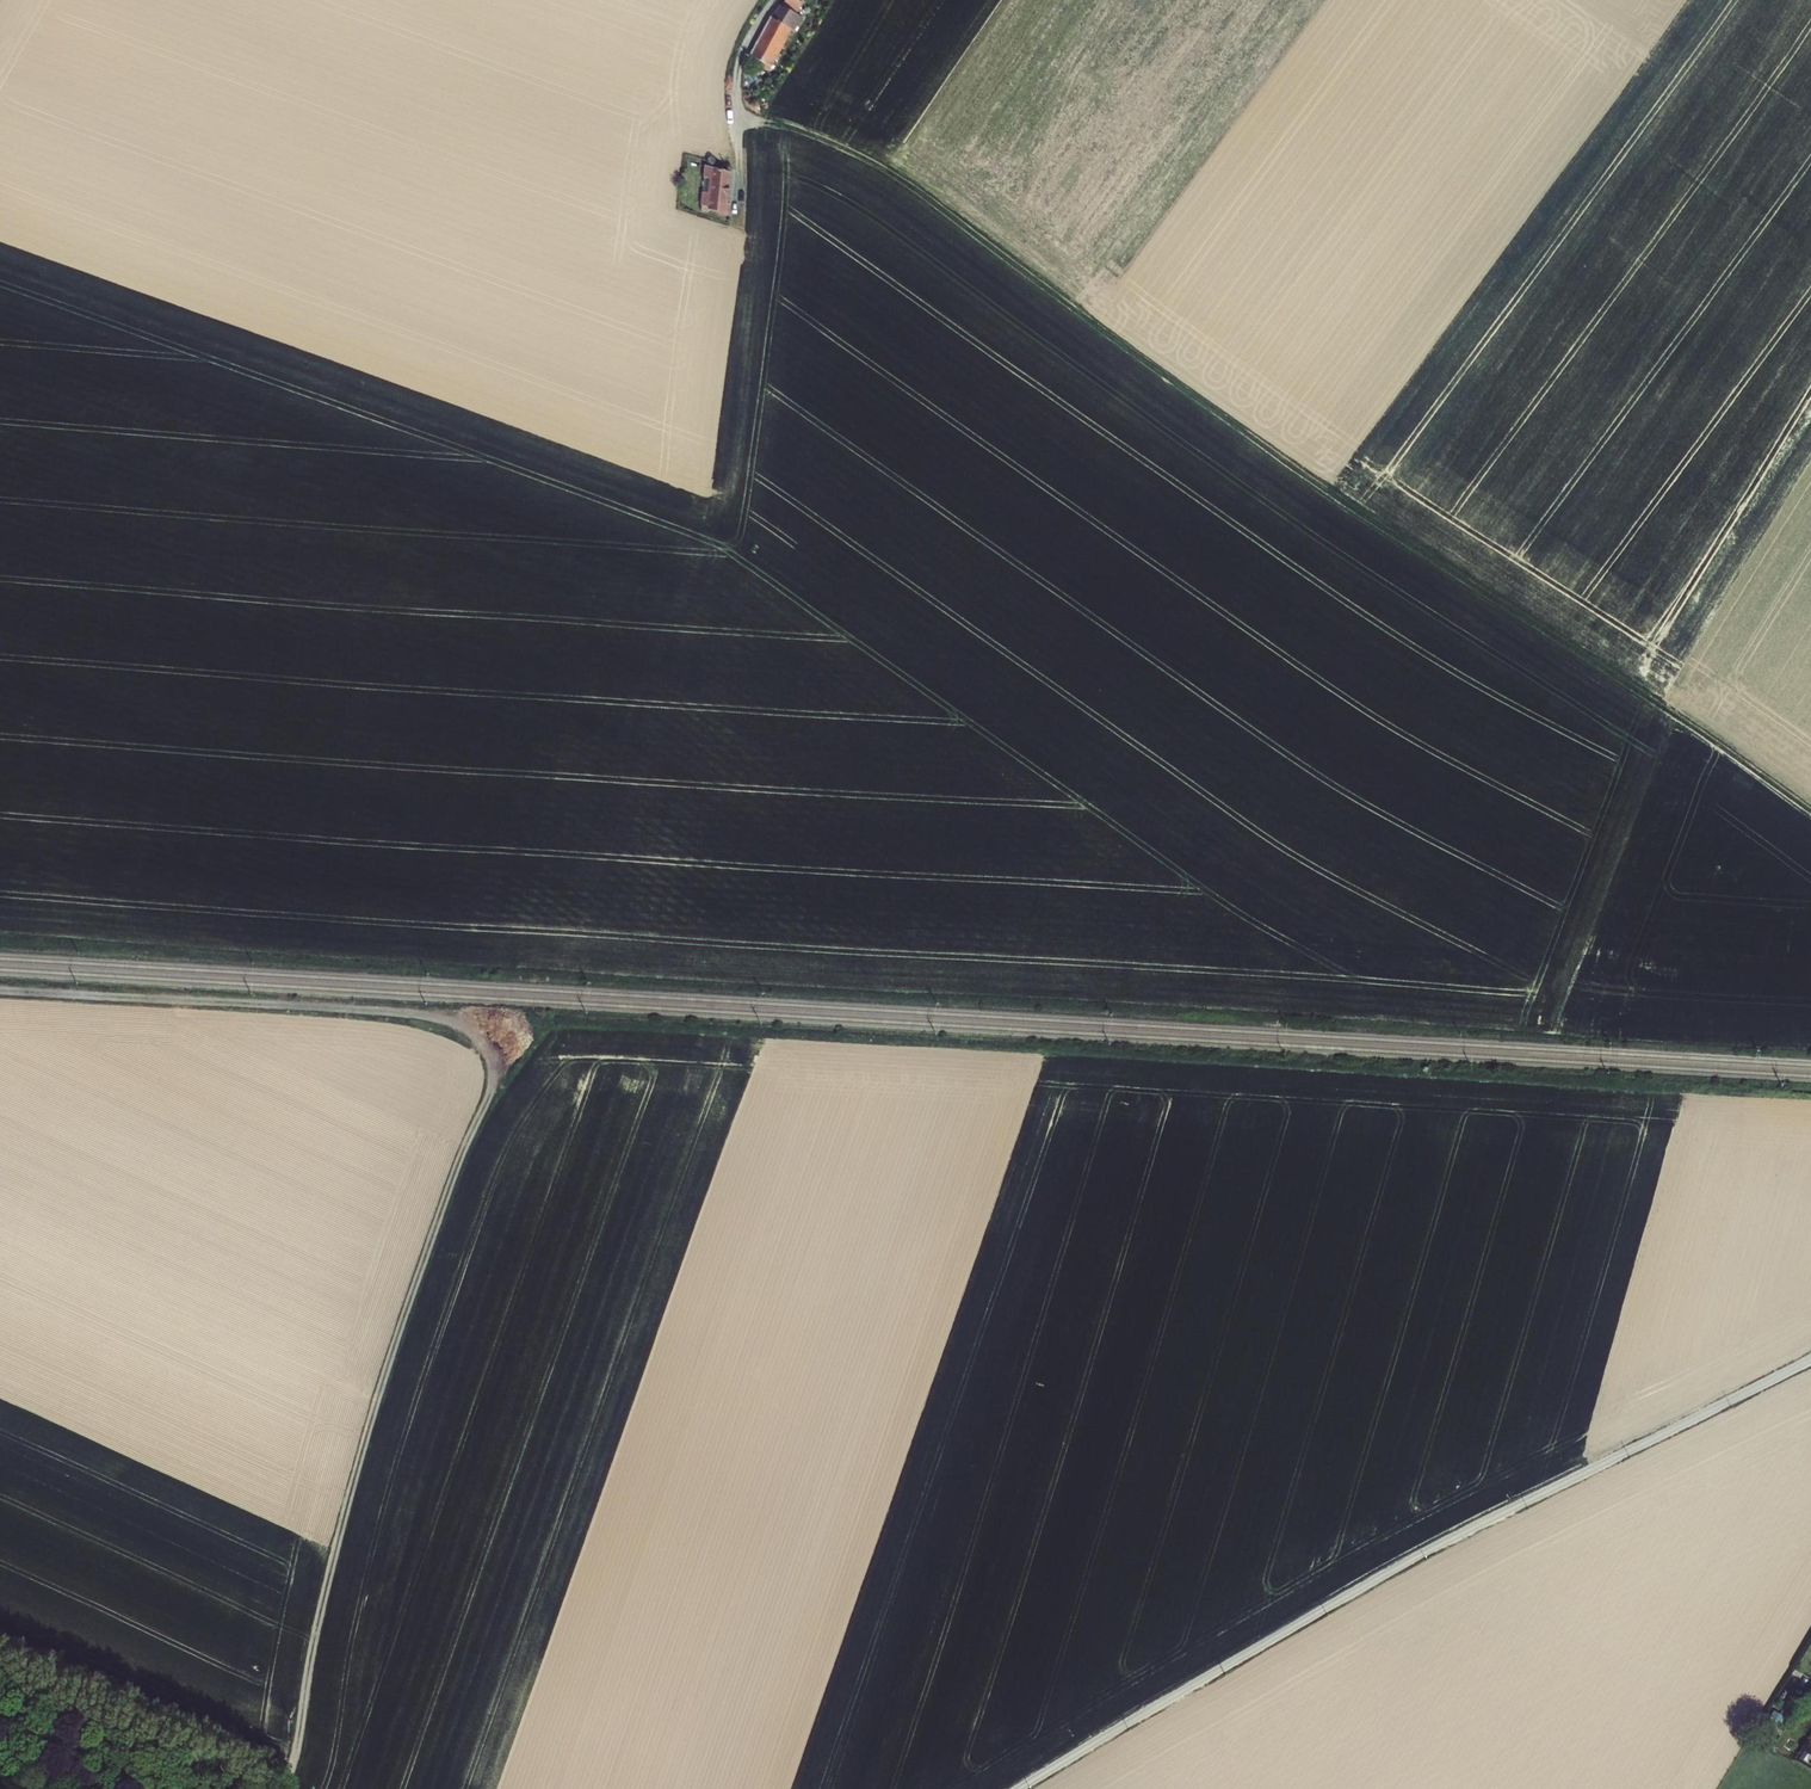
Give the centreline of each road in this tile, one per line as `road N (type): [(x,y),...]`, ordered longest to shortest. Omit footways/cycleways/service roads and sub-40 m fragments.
road 1 (track): [(737,118),(768,121),(870,163),(1810,813)]
road 2 (track): [(286,1788),(384,1375),(437,1217),(491,1089),(491,1055),(467,1029),(415,1014),(0,989)]
road 3 (residential): [(1810,1361),(1437,1545),(1020,1788)]
road 4 (track): [(778,0),(739,62),(737,118)]

